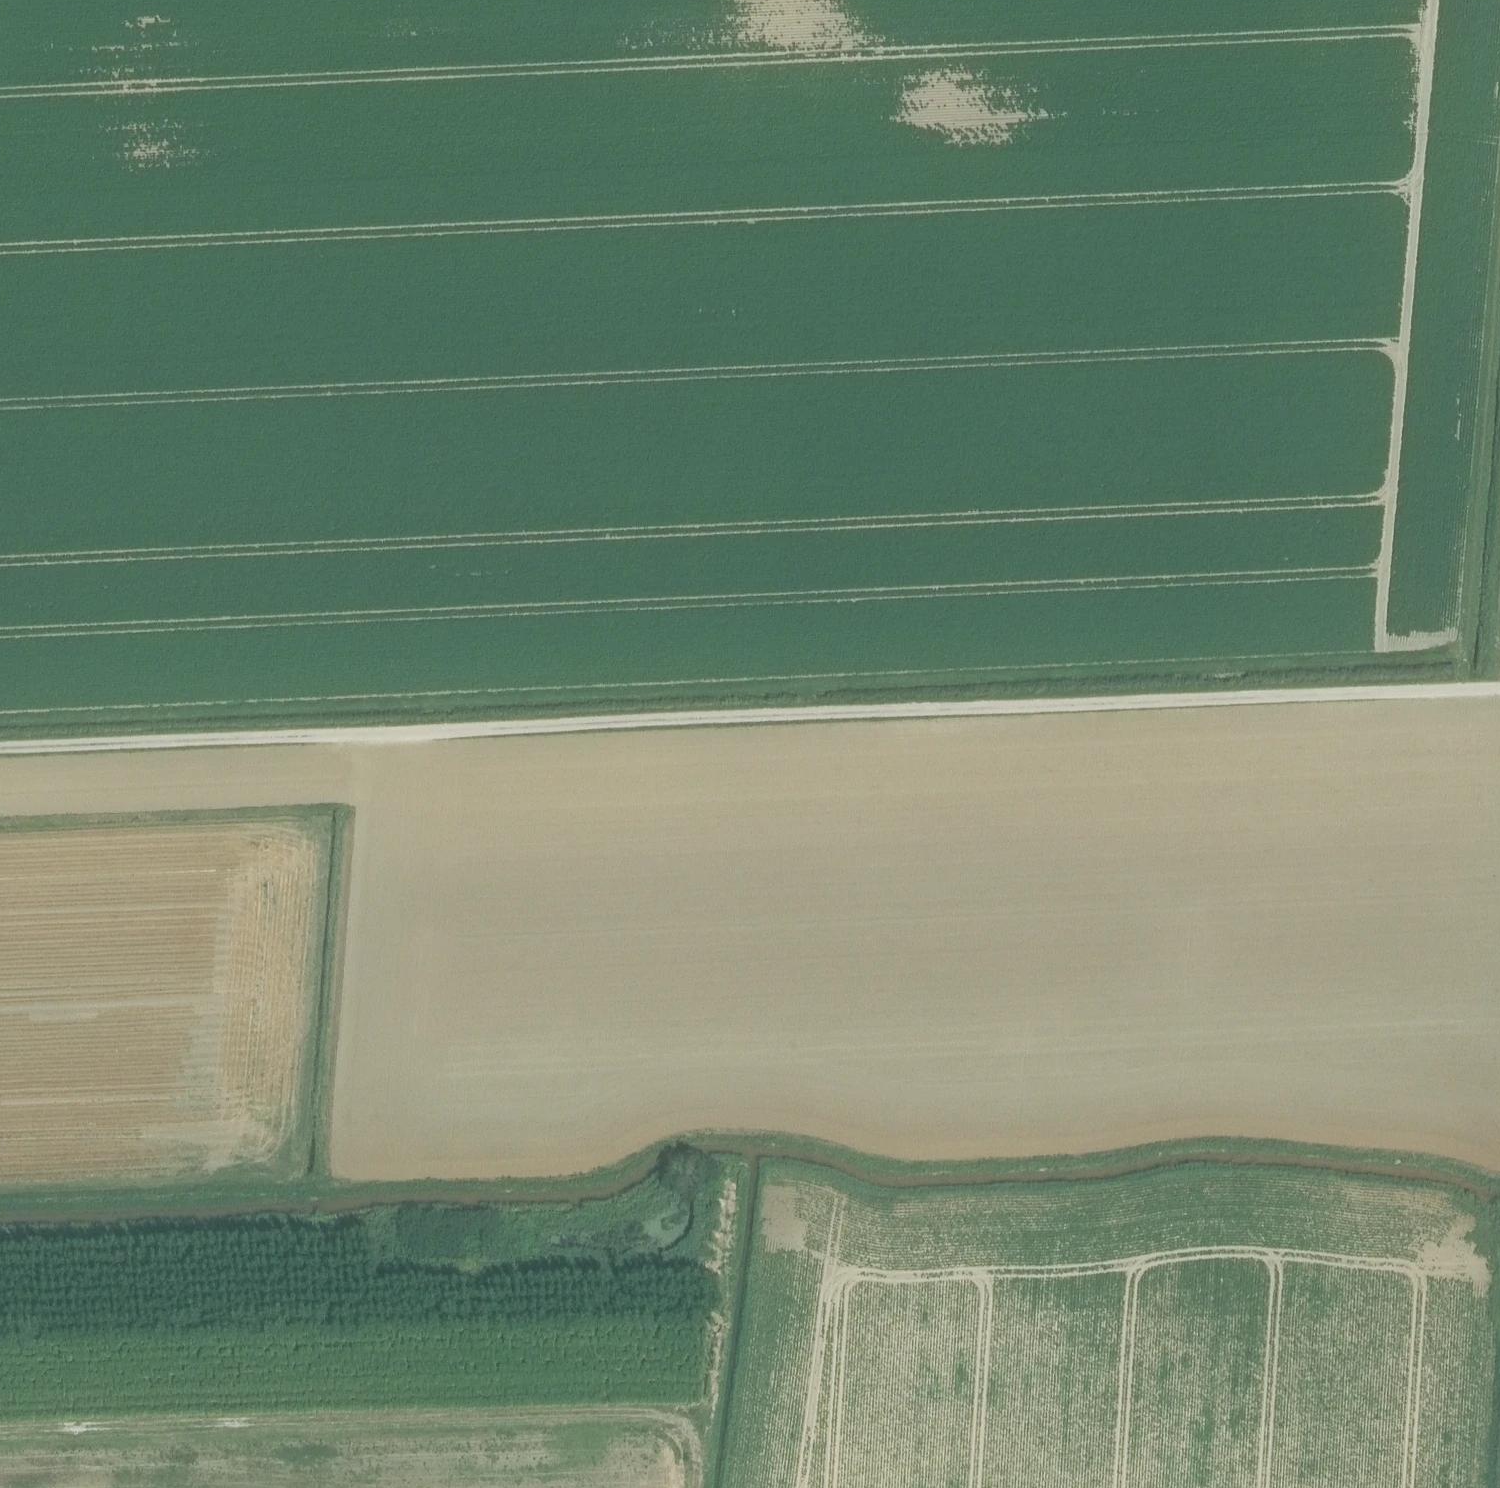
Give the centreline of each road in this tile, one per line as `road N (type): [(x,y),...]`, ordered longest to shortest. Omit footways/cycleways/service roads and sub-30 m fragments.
road 1 (track): [(0,750),(1499,693)]

